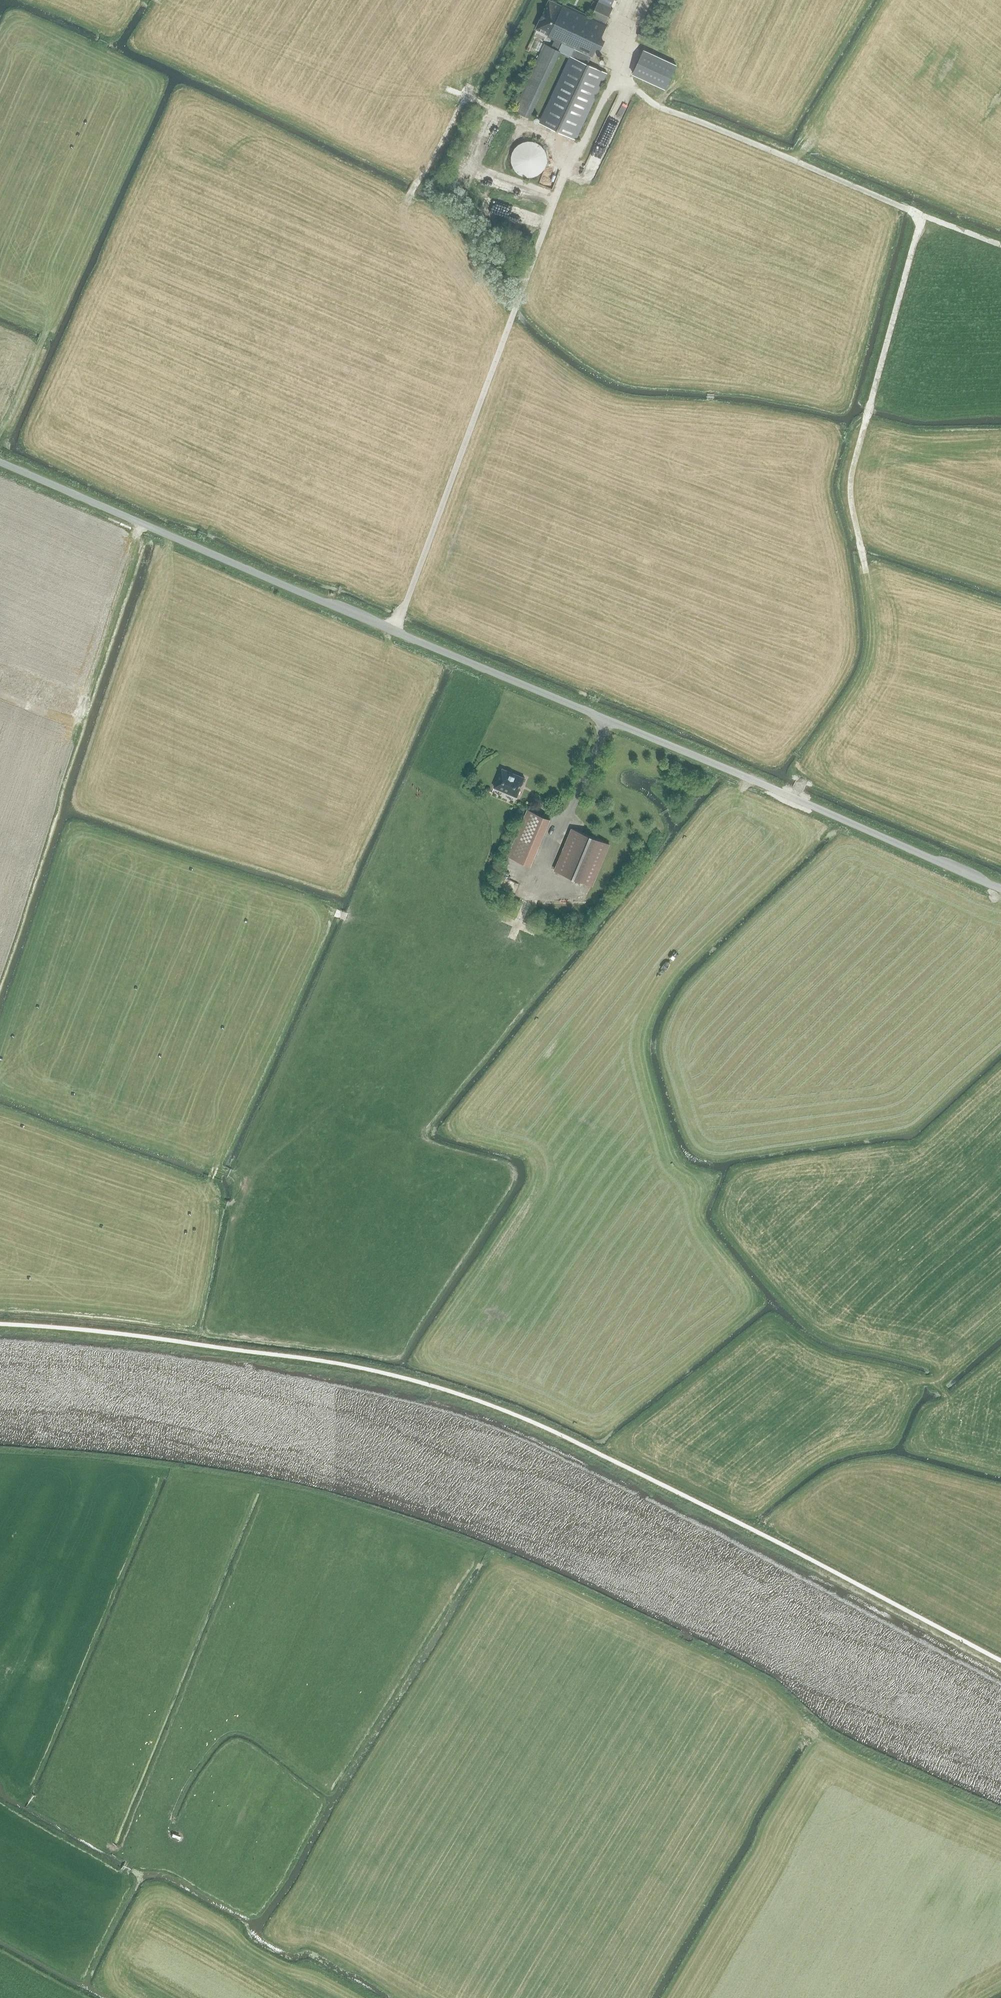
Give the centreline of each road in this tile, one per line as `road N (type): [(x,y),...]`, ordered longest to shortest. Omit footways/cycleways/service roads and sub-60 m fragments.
road 1 (unclassified): [(1000,889),(0,462)]
road 2 (track): [(619,84),(1000,245)]
road 3 (track): [(866,571),(852,474),(922,215)]
road 4 (track): [(452,92),(583,148),(619,84),(622,50),(645,0)]
road 5 (track): [(472,87),(411,194)]

